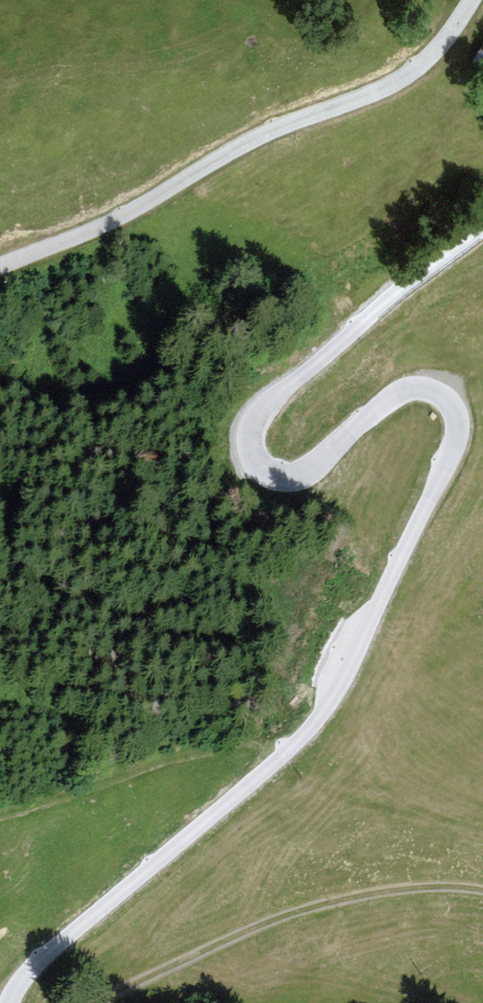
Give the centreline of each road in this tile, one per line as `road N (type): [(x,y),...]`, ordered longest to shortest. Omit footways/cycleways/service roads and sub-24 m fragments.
road 1 (track): [(482,231),(333,346),(260,412),(250,431),(259,464),(293,476),(414,388),(436,390),(459,419),(451,461),(334,705),(295,749),(27,969),(6,1002)]
road 2 (track): [(0,265),(126,213),(268,129),(399,81),(476,0)]
road 3 (track): [(99,1002),(280,916),(396,888),(482,888)]

